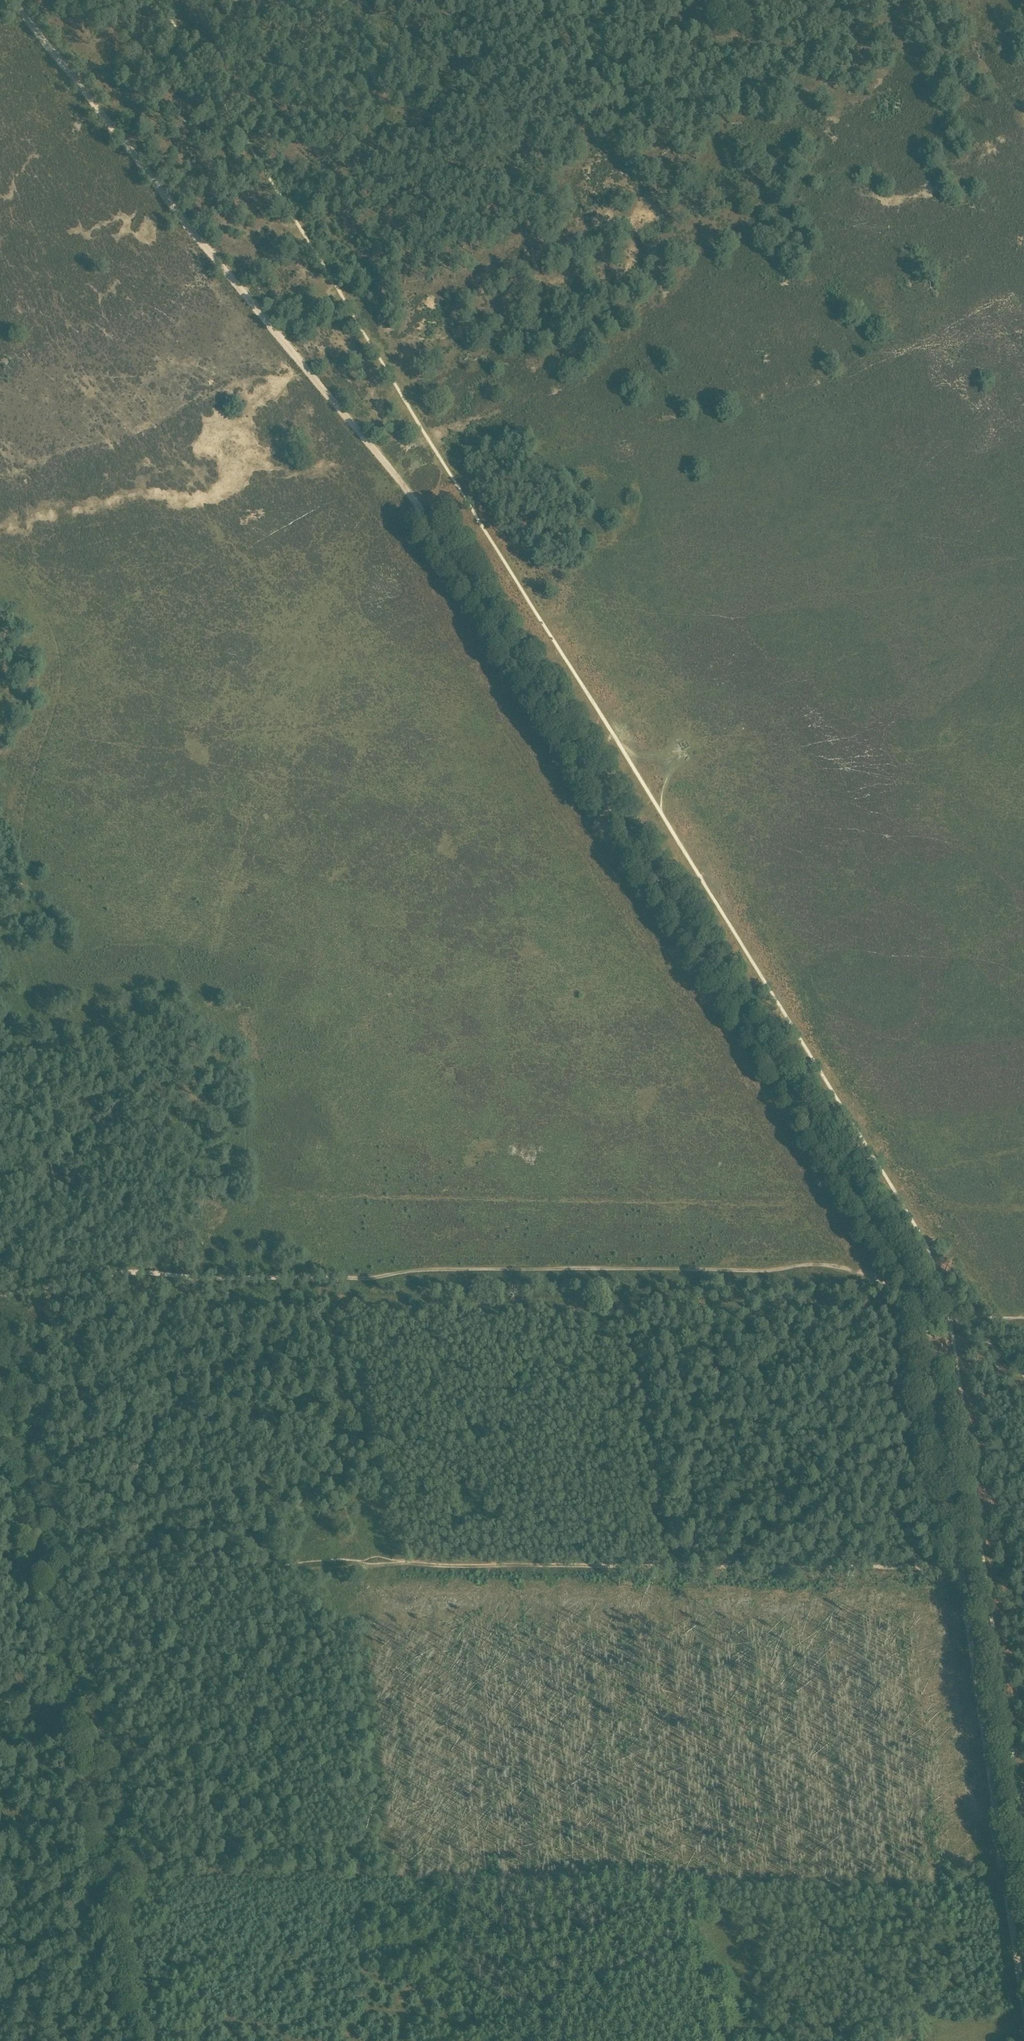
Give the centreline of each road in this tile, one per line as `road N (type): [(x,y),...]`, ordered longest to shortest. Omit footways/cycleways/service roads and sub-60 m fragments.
road 1 (track): [(13,0),(416,504),(914,1294)]
road 2 (track): [(0,1297),(125,1273),(374,1278),(439,1269),(756,1271),(807,1264),(914,1294)]
road 3 (track): [(960,1566),(412,1564)]
road 4 (track): [(1023,2003),(960,1566)]
road 5 (track): [(960,1566),(914,1294)]

